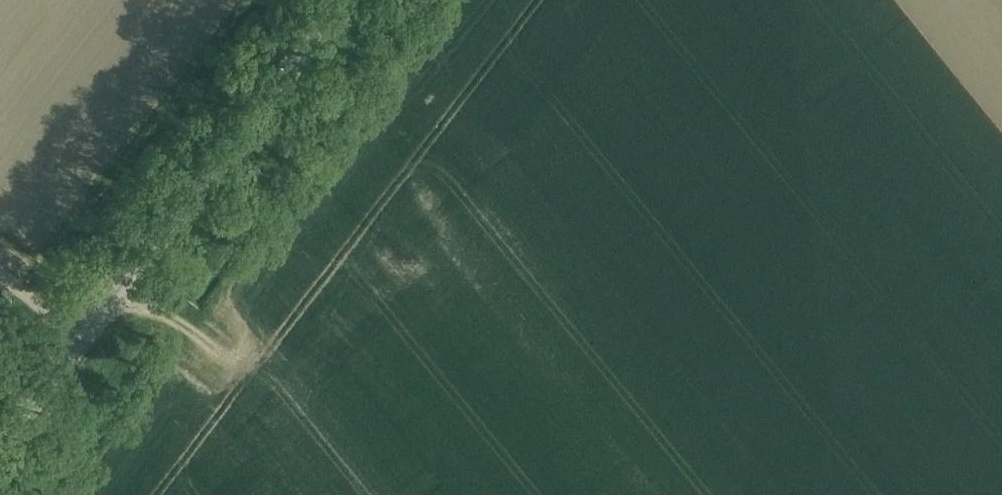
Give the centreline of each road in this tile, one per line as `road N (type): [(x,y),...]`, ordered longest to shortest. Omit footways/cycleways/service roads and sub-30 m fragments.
road 1 (secondary): [(0,444),(341,0)]

